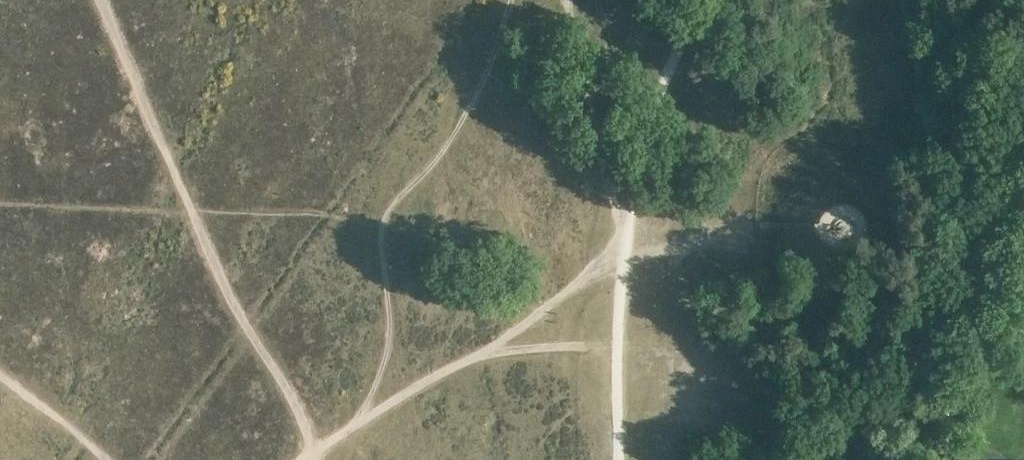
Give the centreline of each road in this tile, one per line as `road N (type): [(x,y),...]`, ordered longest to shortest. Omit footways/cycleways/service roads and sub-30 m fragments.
road 1 (track): [(1023,144),(927,355),(863,459)]

